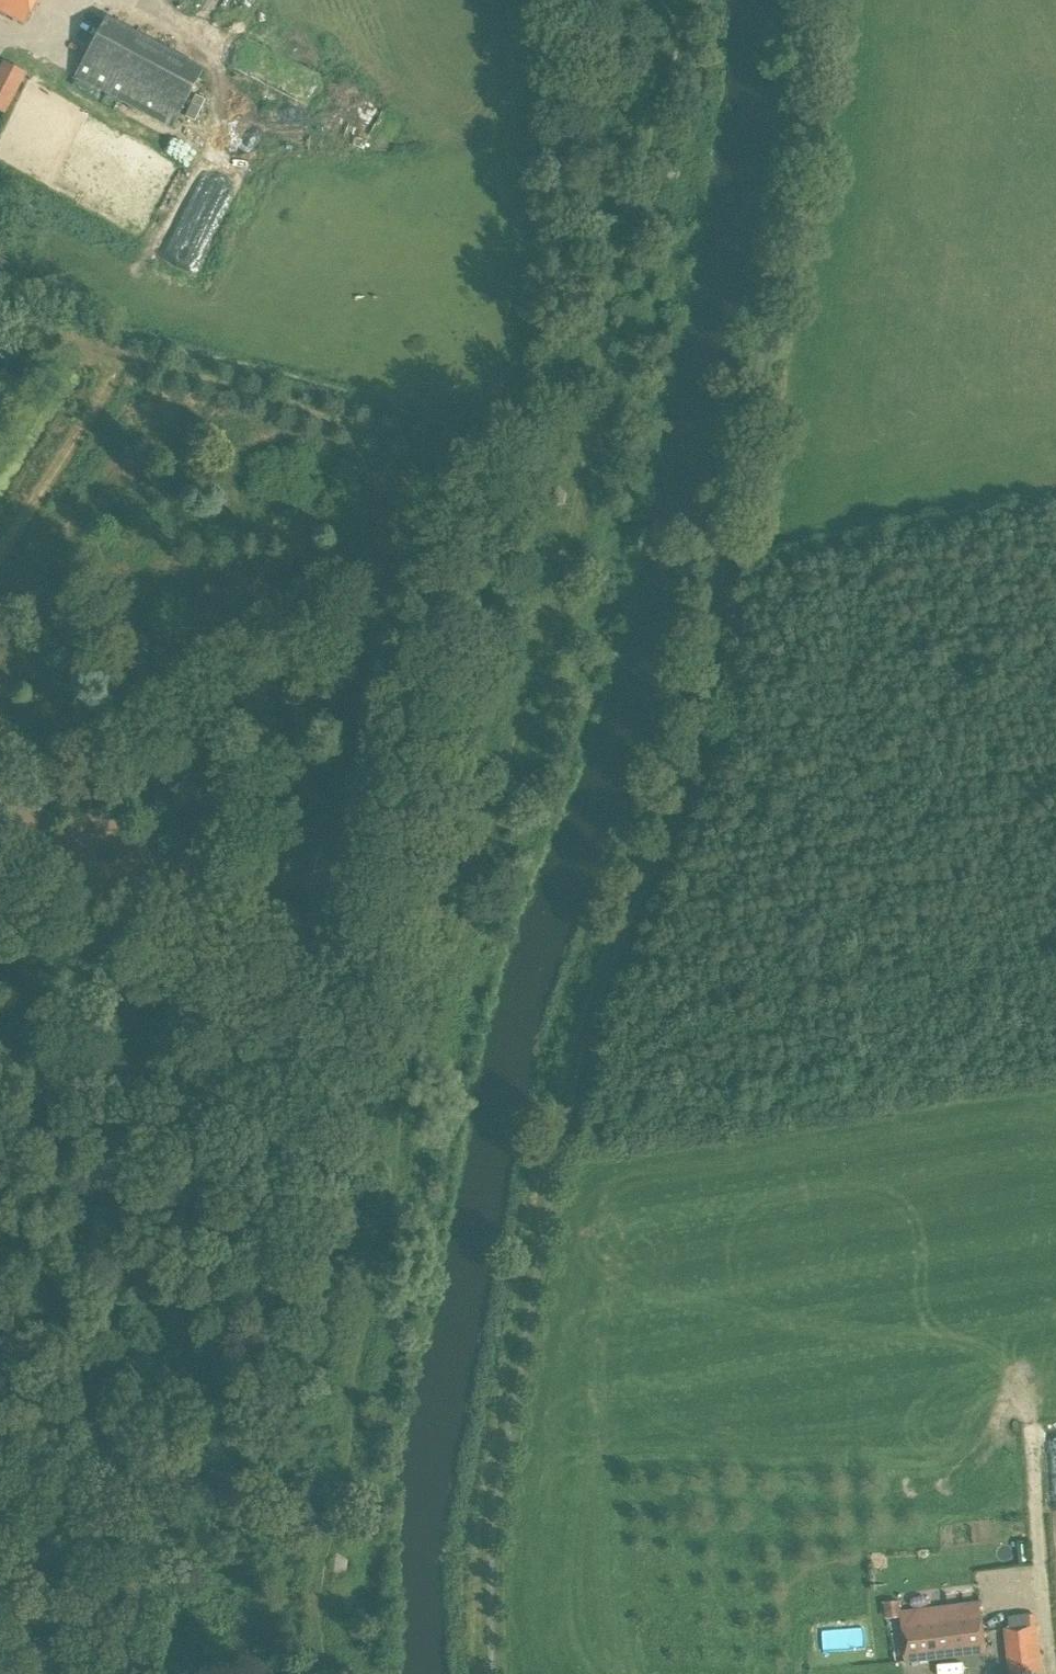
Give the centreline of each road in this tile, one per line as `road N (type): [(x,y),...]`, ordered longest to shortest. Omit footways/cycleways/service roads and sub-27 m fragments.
road 1 (track): [(0,320),(486,463),(365,1030),(0,890)]

